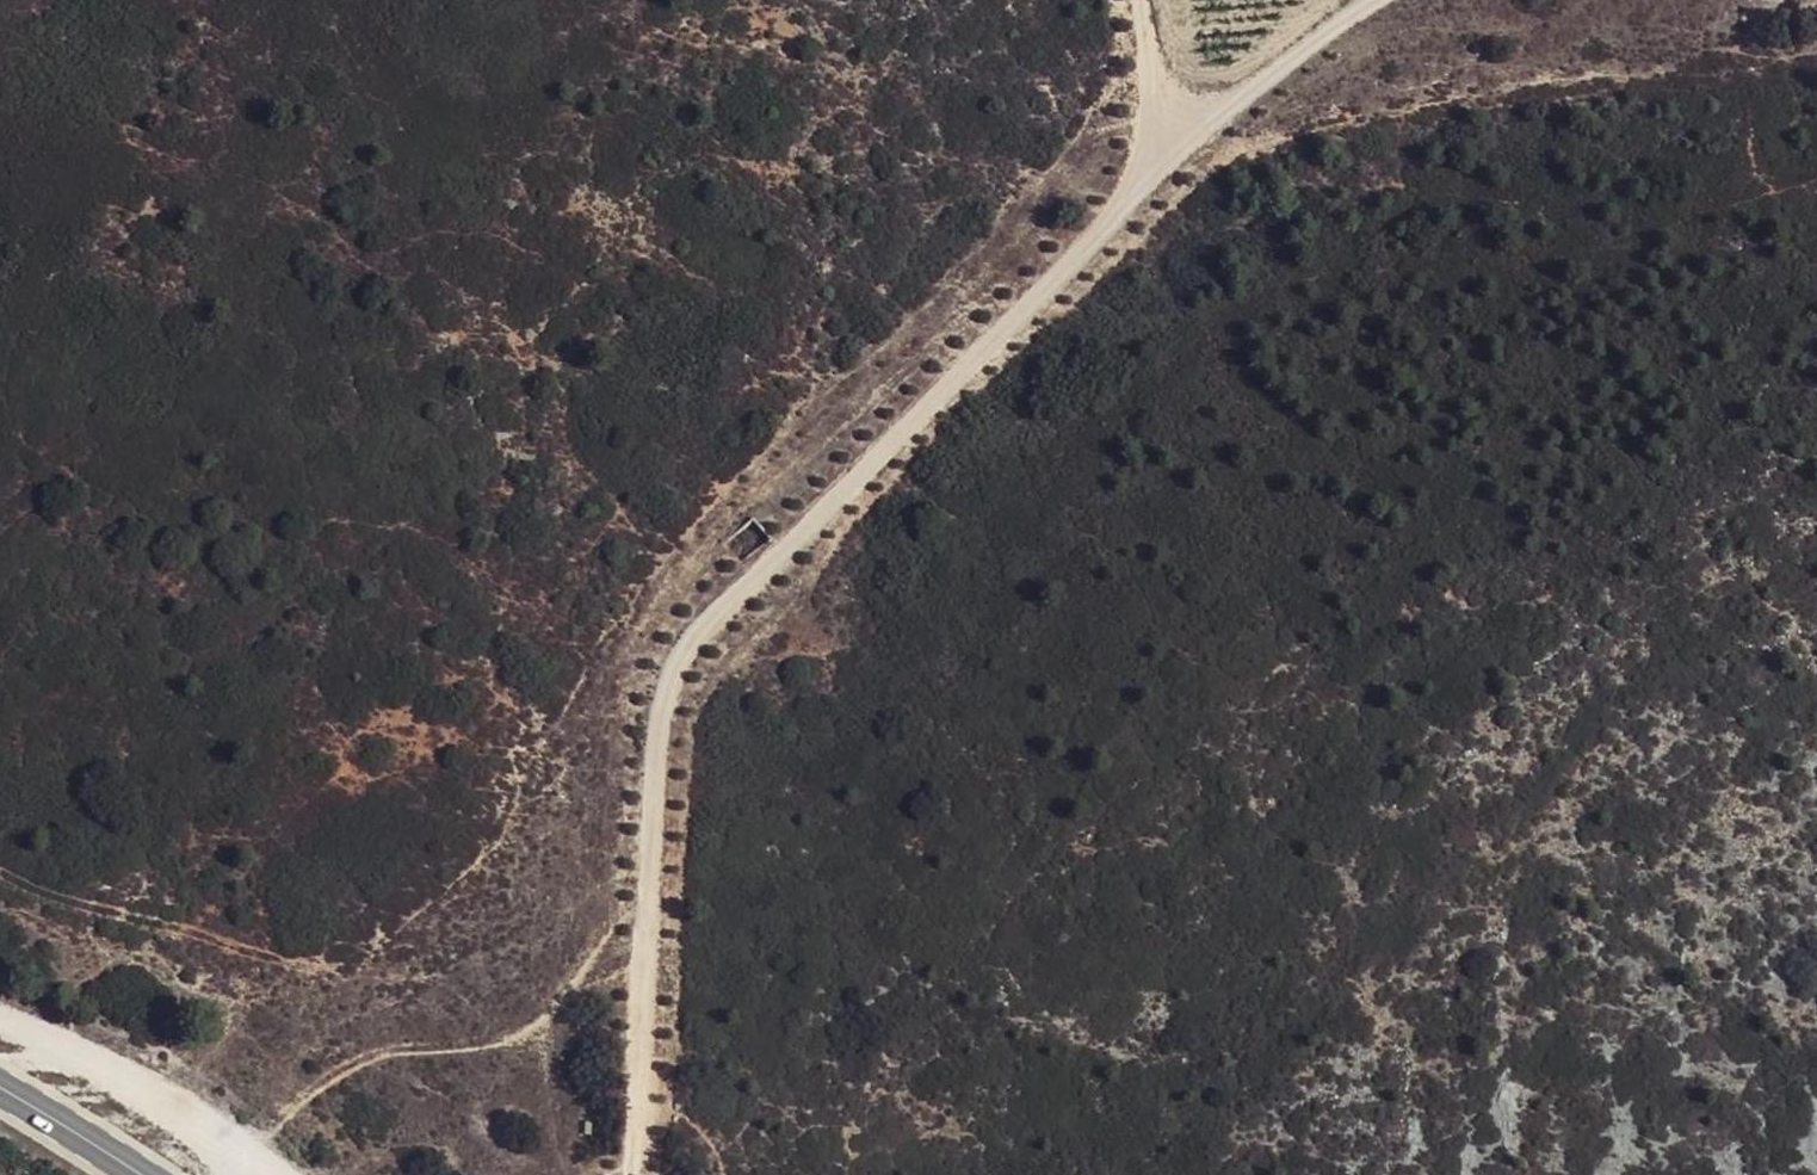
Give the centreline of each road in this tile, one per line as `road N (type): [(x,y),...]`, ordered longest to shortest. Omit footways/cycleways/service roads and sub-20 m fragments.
road 1 (track): [(1372,0),(1239,99),(1173,124),(1117,211),(1057,275),(882,426),(742,600),(668,666),(642,735),(625,858),(638,1174)]
road 2 (primary): [(147,1174),(0,1084)]
road 3 (track): [(1173,124),(1156,73),(1148,0)]

